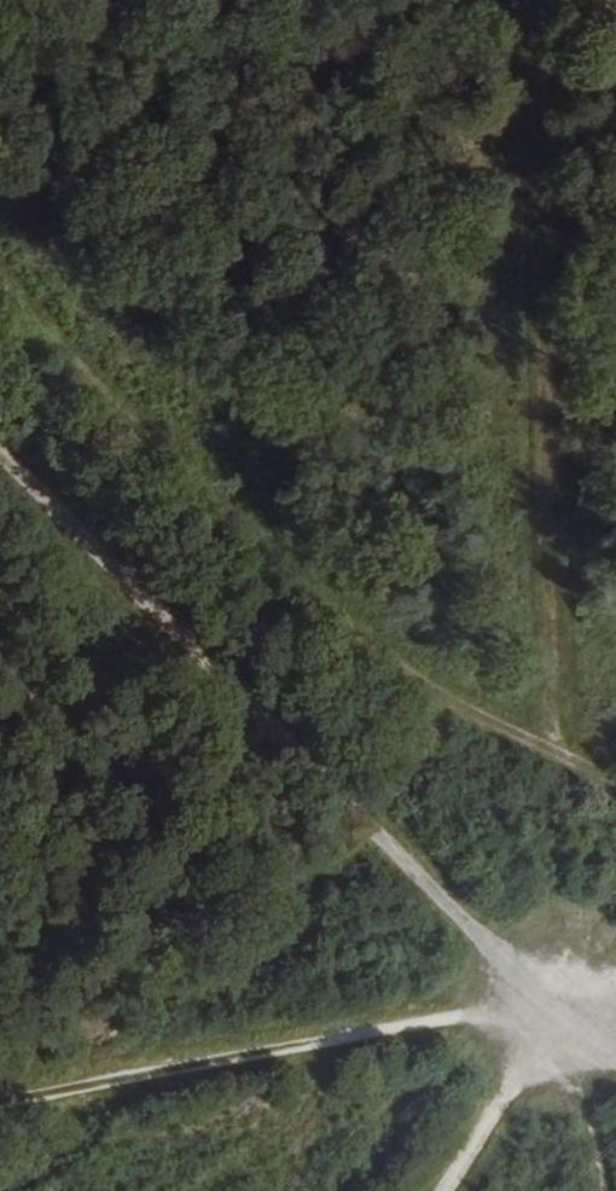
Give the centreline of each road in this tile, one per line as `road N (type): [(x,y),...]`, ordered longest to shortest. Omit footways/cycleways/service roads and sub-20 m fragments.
road 1 (track): [(0,259),(256,524),(483,723),(615,779)]
road 2 (track): [(559,1017),(0,446)]
road 3 (track): [(0,1103),(459,1016),(559,1017)]
road 4 (track): [(559,1017),(448,1190)]
road 5 (track): [(559,1017),(599,1190)]

